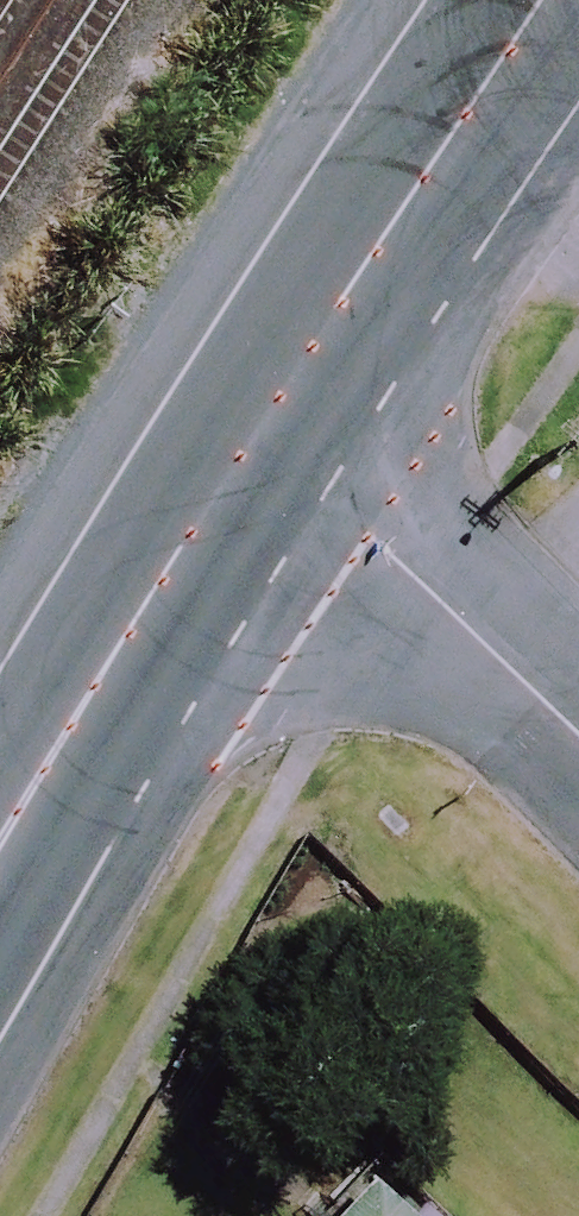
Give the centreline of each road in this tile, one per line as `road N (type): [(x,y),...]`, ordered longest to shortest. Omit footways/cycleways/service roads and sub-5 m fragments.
road 1 (secondary): [(241,452),(542,0)]
road 2 (secondary): [(0,861),(241,452)]
road 3 (residential): [(241,452),(352,525),(578,734)]

